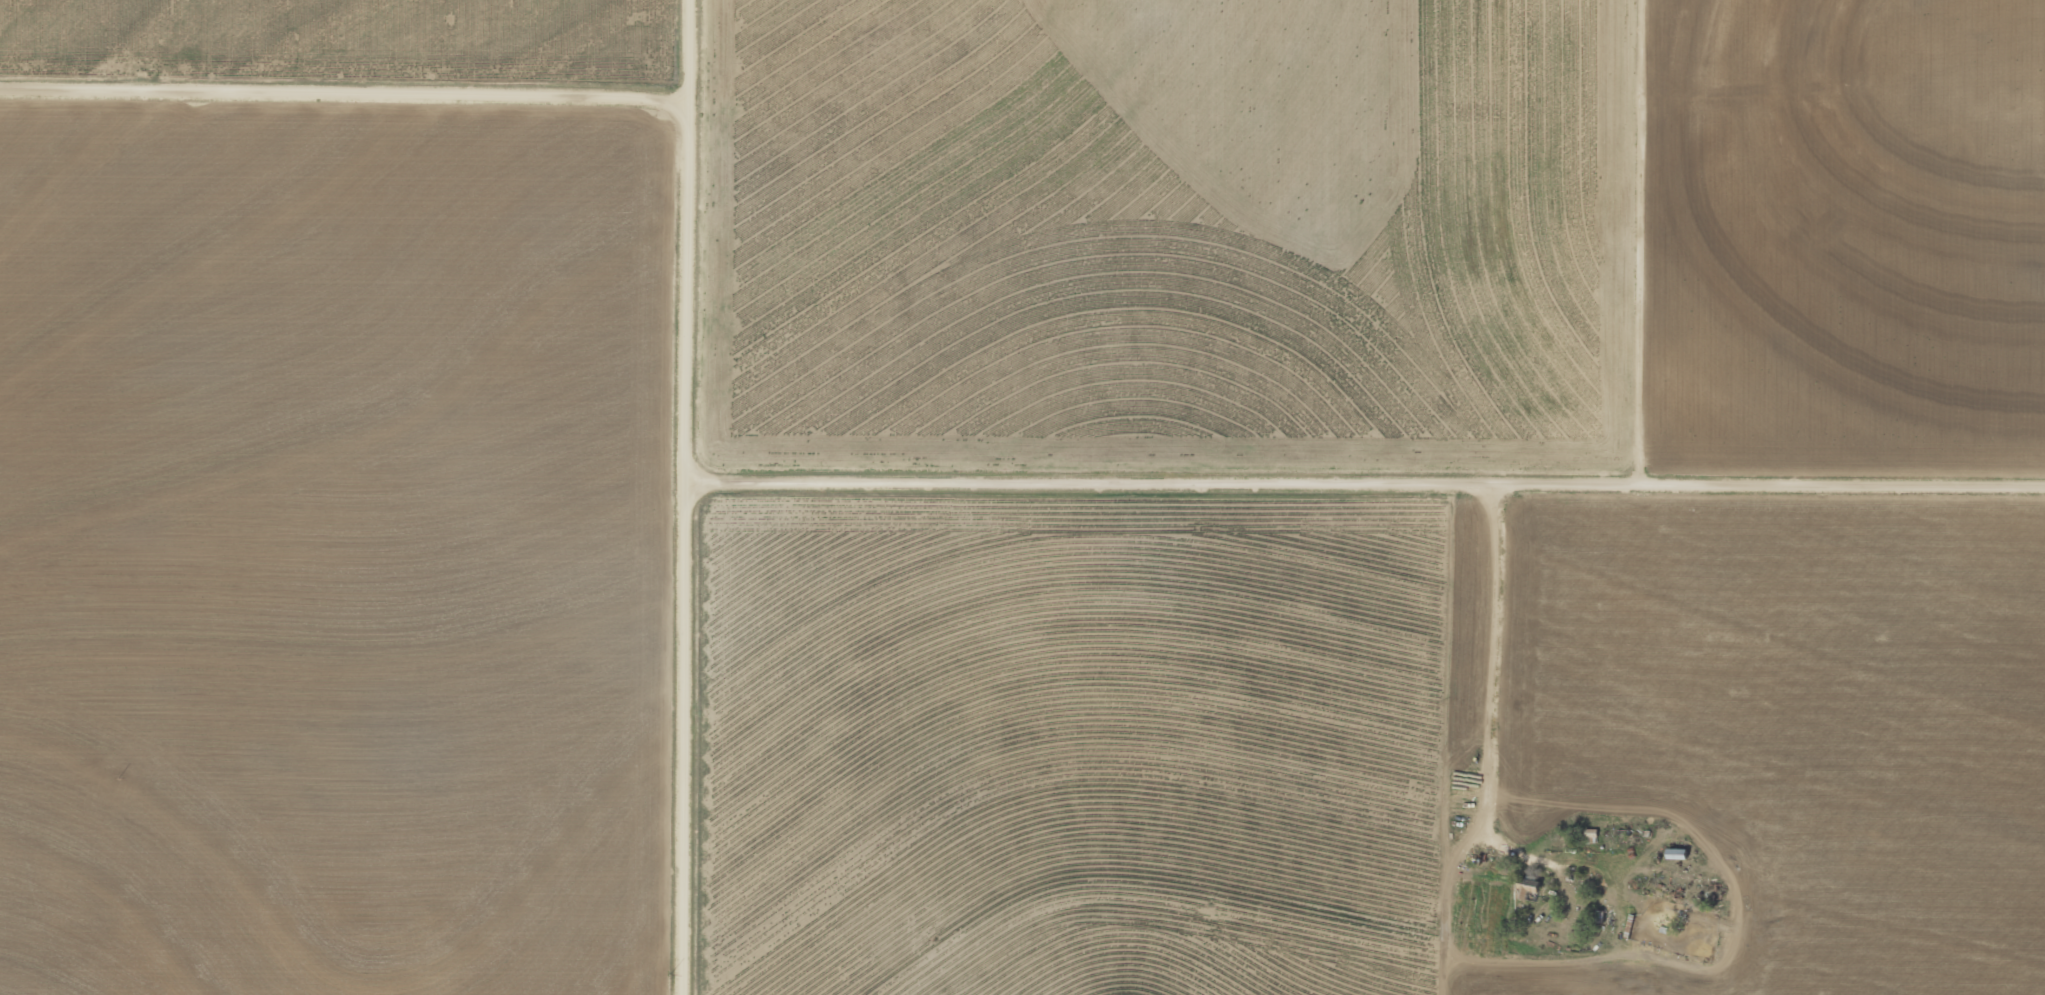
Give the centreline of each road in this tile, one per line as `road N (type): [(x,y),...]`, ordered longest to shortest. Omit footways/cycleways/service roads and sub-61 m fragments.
road 1 (residential): [(2044,489),(697,481)]
road 2 (residential): [(694,994),(696,0)]
road 3 (residential): [(692,100),(0,93)]
road 4 (residential): [(1665,486),(1671,0)]

